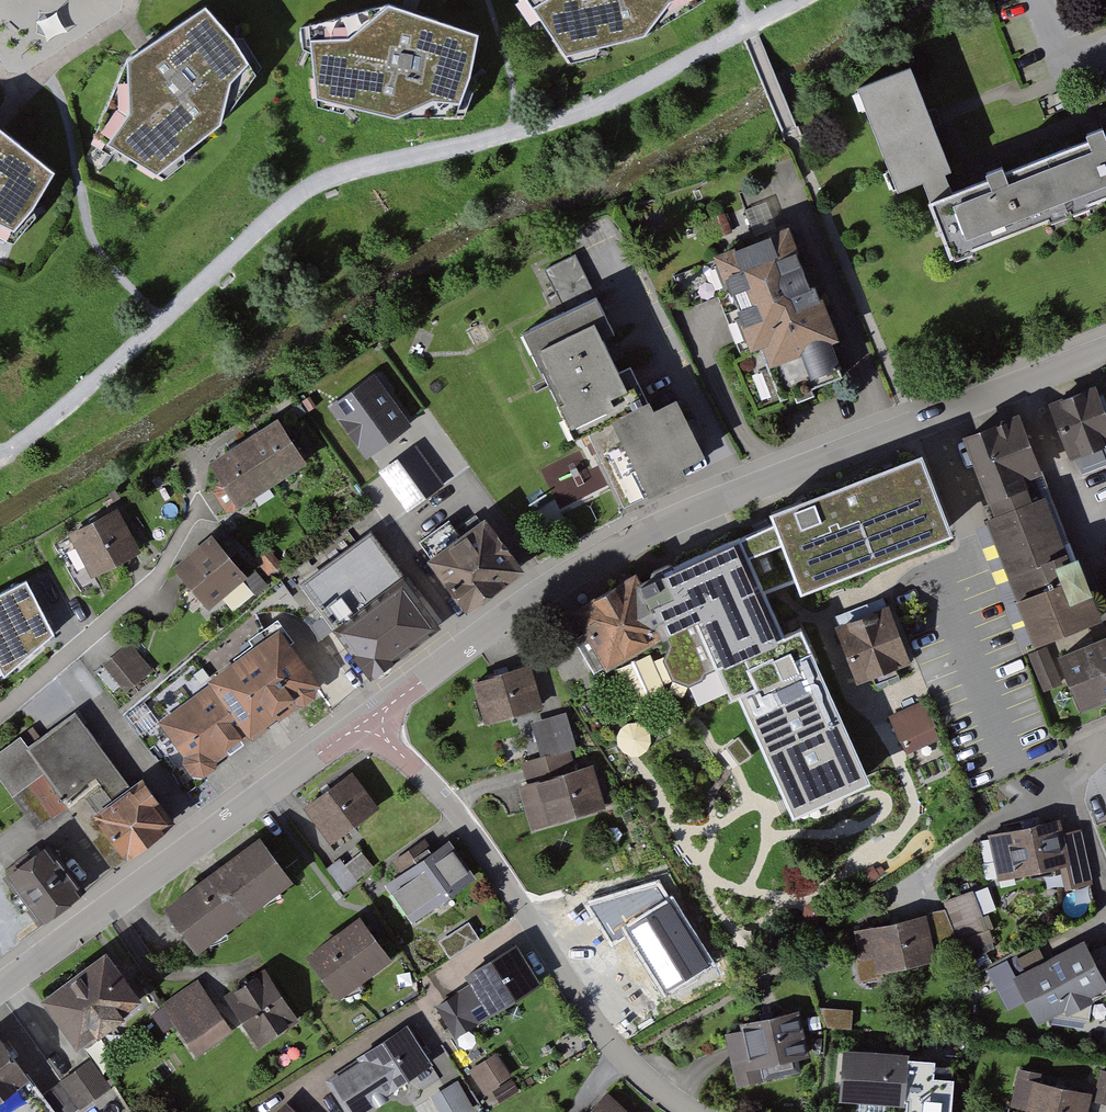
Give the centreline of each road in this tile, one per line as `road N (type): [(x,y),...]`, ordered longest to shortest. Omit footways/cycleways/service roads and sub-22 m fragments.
road 1 (track): [(803,0),(621,99),(522,131),(346,170),(290,201),(163,321),(0,457)]
road 2 (residential): [(373,725),(523,602),(650,530),(1105,350)]
road 3 (residential): [(694,1111),(615,1049),(462,817),(373,725)]
road 4 (residential): [(0,987),(343,737),(373,725)]
road 5 (residential): [(0,716),(154,579),(195,506)]
road 6 (residential): [(1070,781),(1024,804),(893,898)]

